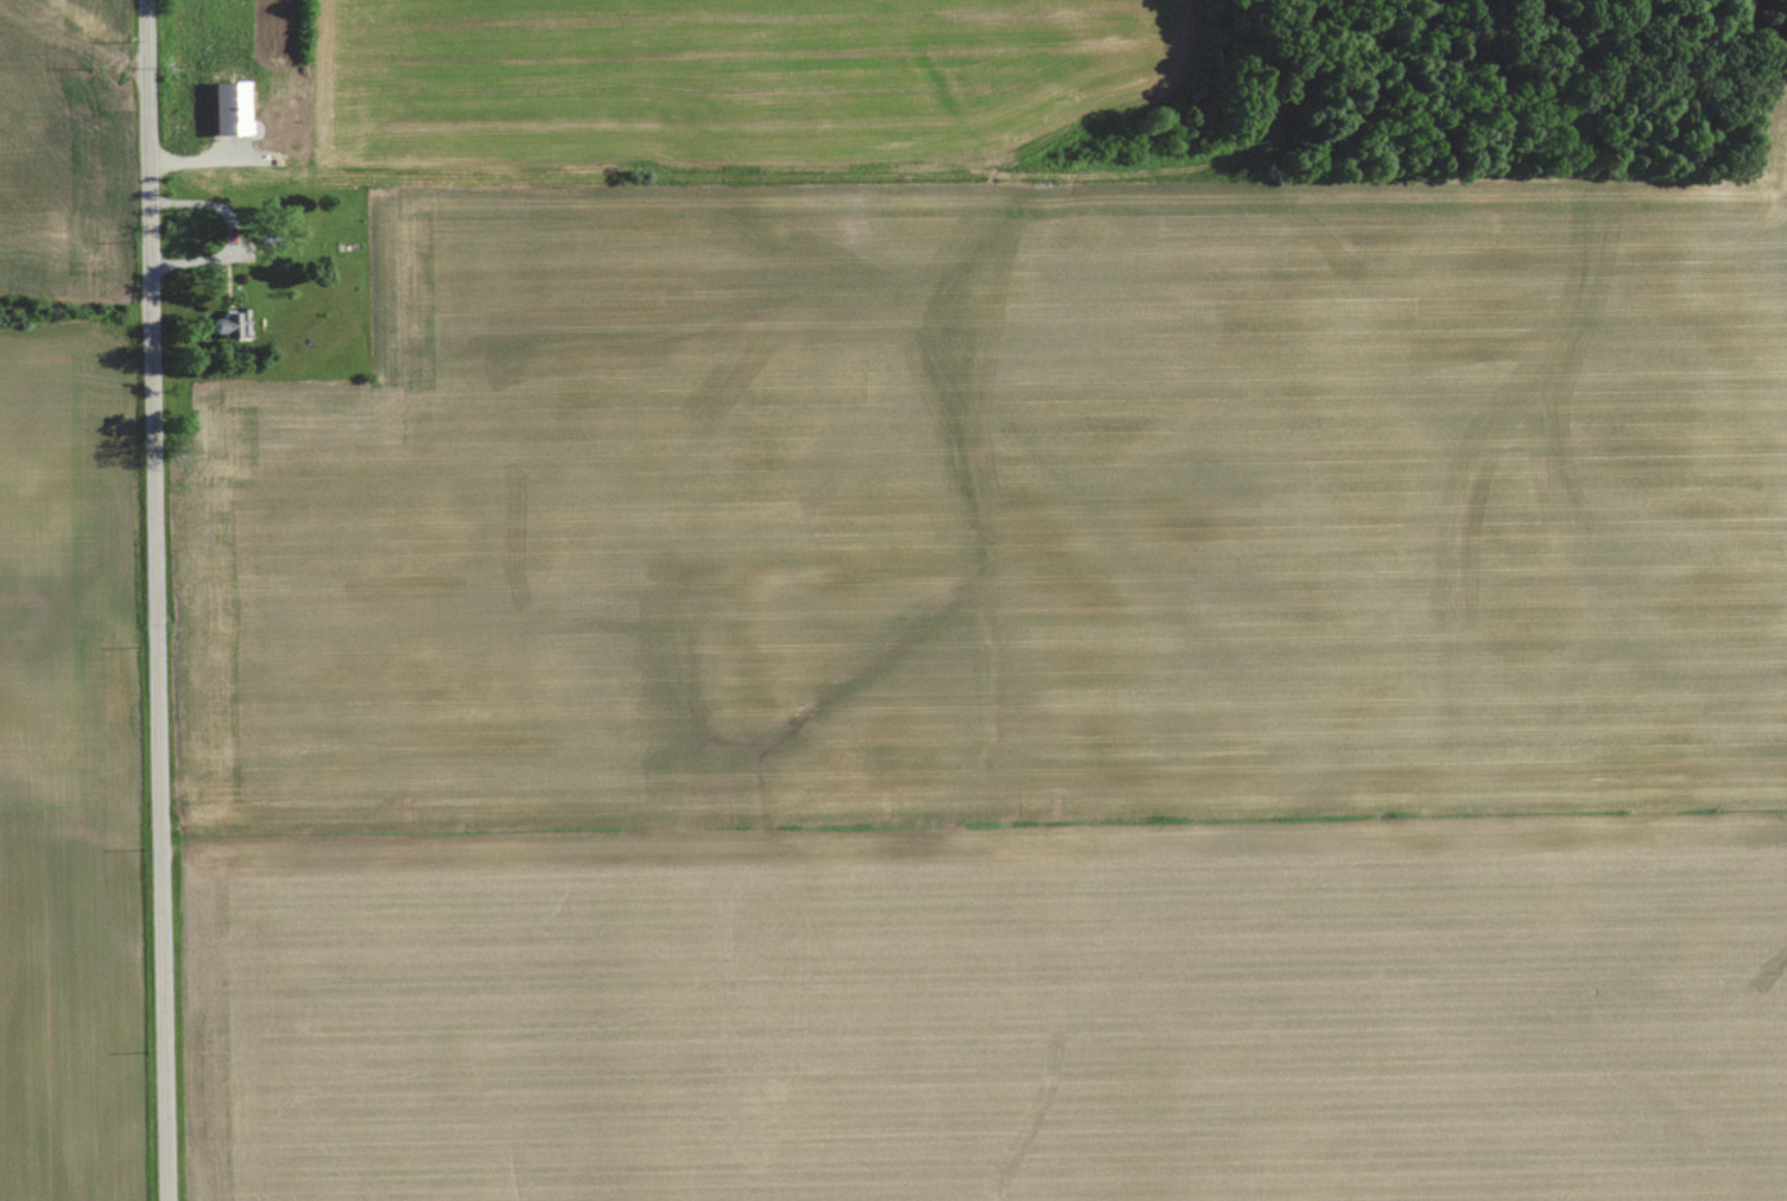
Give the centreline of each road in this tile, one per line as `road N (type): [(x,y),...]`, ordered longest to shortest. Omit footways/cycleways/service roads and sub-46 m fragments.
road 1 (secondary): [(167,1200),(148,0)]

